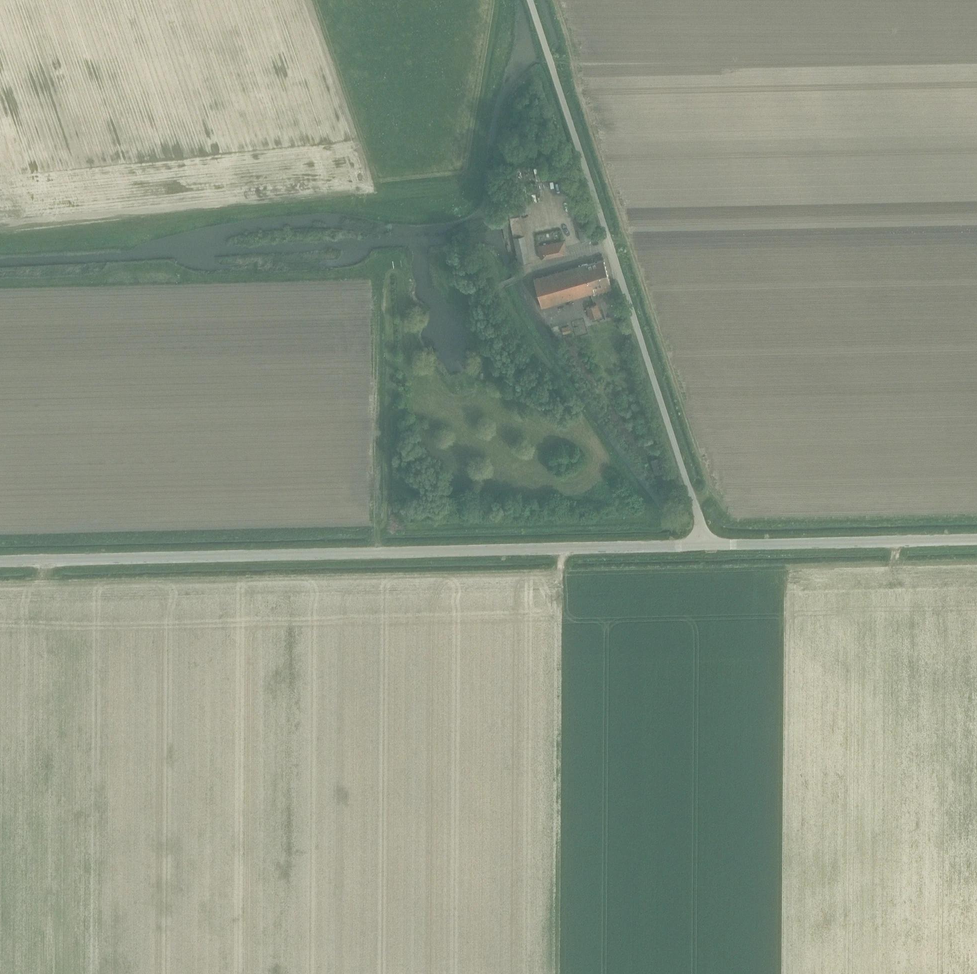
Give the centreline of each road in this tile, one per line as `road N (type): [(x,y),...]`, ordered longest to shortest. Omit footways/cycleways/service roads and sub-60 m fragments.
road 1 (tertiary): [(0,561),(710,545)]
road 2 (unclassified): [(710,545),(529,0)]
road 3 (tertiary): [(710,545),(976,541)]

